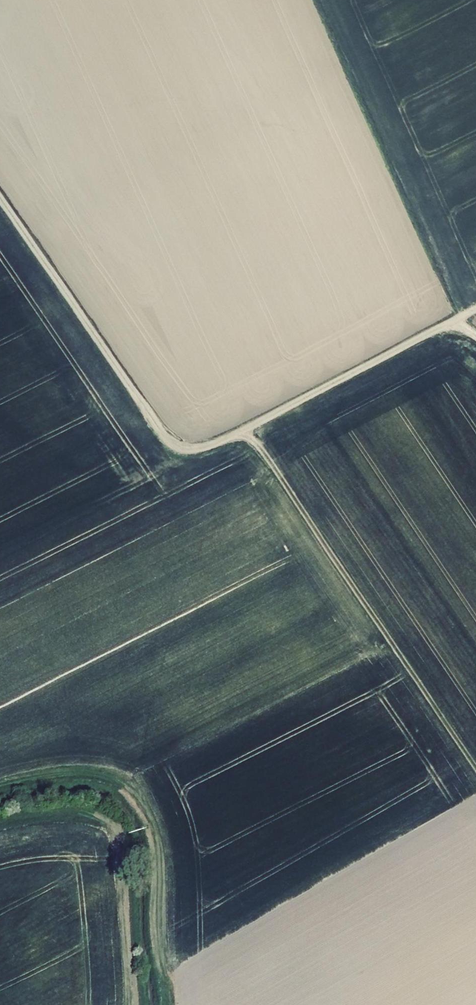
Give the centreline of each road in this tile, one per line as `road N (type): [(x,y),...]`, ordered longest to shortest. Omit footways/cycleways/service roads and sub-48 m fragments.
road 1 (track): [(0,198),(159,432),(183,450),(242,432),(475,310)]
road 2 (track): [(242,432),(262,450),(475,770)]

